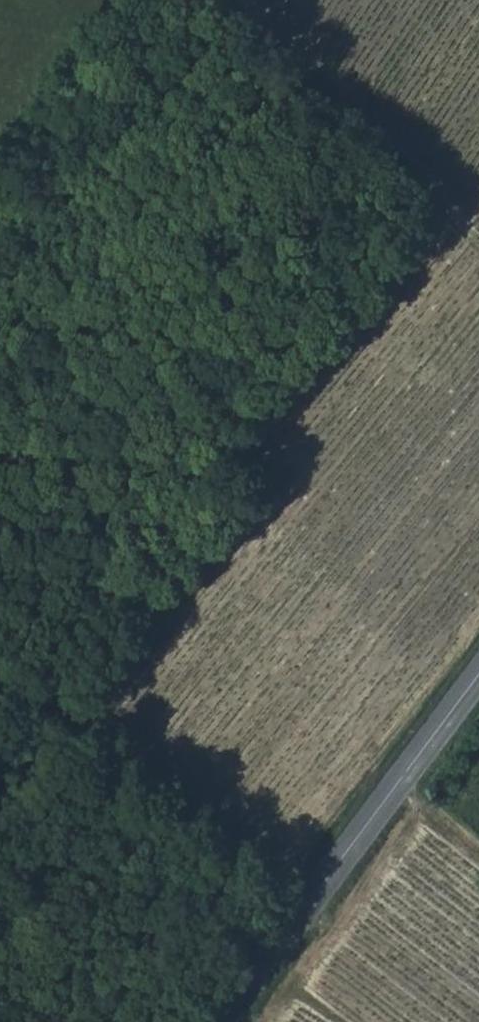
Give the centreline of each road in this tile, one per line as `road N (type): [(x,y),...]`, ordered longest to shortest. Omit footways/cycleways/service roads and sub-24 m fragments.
road 1 (secondary): [(478,674),(229,1021)]
road 2 (track): [(226,0),(307,71),(478,249)]

